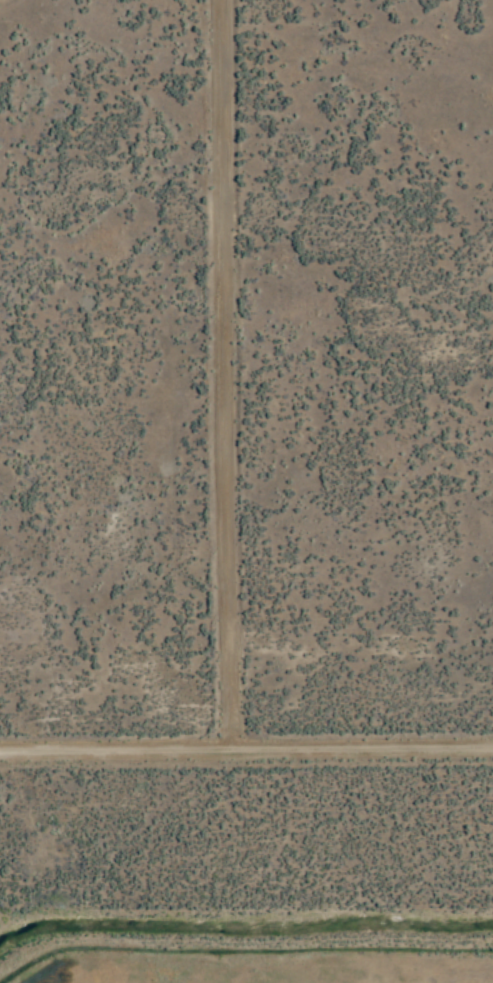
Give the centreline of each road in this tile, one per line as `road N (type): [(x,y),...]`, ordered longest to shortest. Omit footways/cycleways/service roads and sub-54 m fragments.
road 1 (residential): [(232,753),(228,0)]
road 2 (residential): [(0,756),(492,751)]

